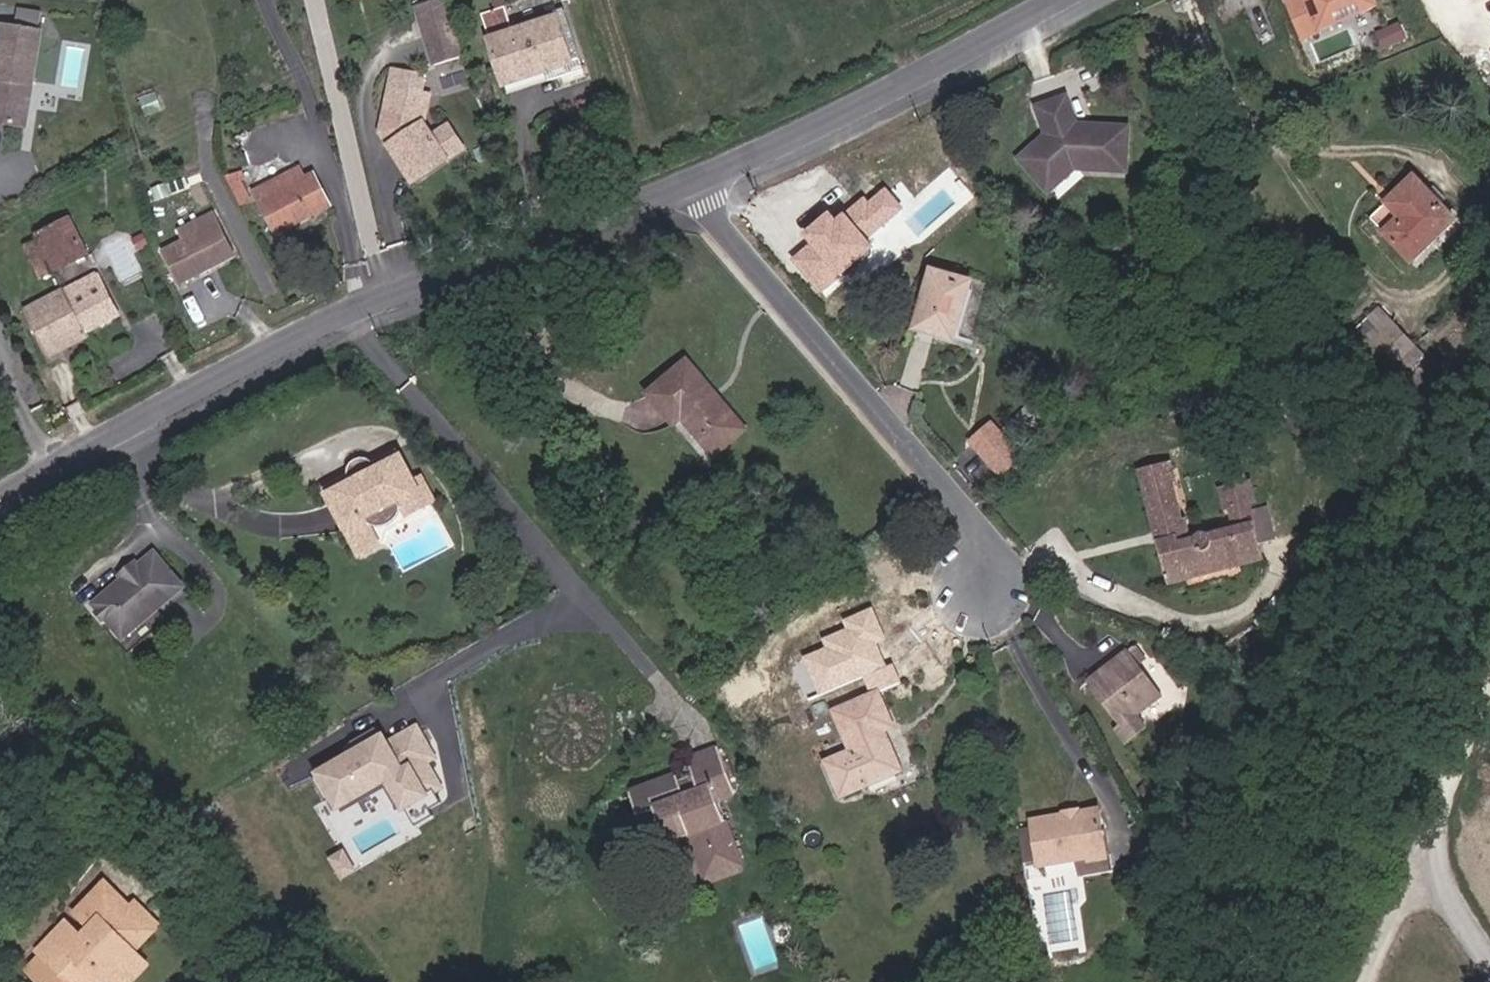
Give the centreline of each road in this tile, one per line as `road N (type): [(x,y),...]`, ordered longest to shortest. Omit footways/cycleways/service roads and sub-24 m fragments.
road 1 (unclassified): [(691,184),(199,385),(0,505)]
road 2 (residential): [(991,588),(986,529),(691,184)]
road 3 (unclassified): [(1067,0),(691,184)]
road 4 (track): [(1489,702),(1428,863),(1369,981)]

